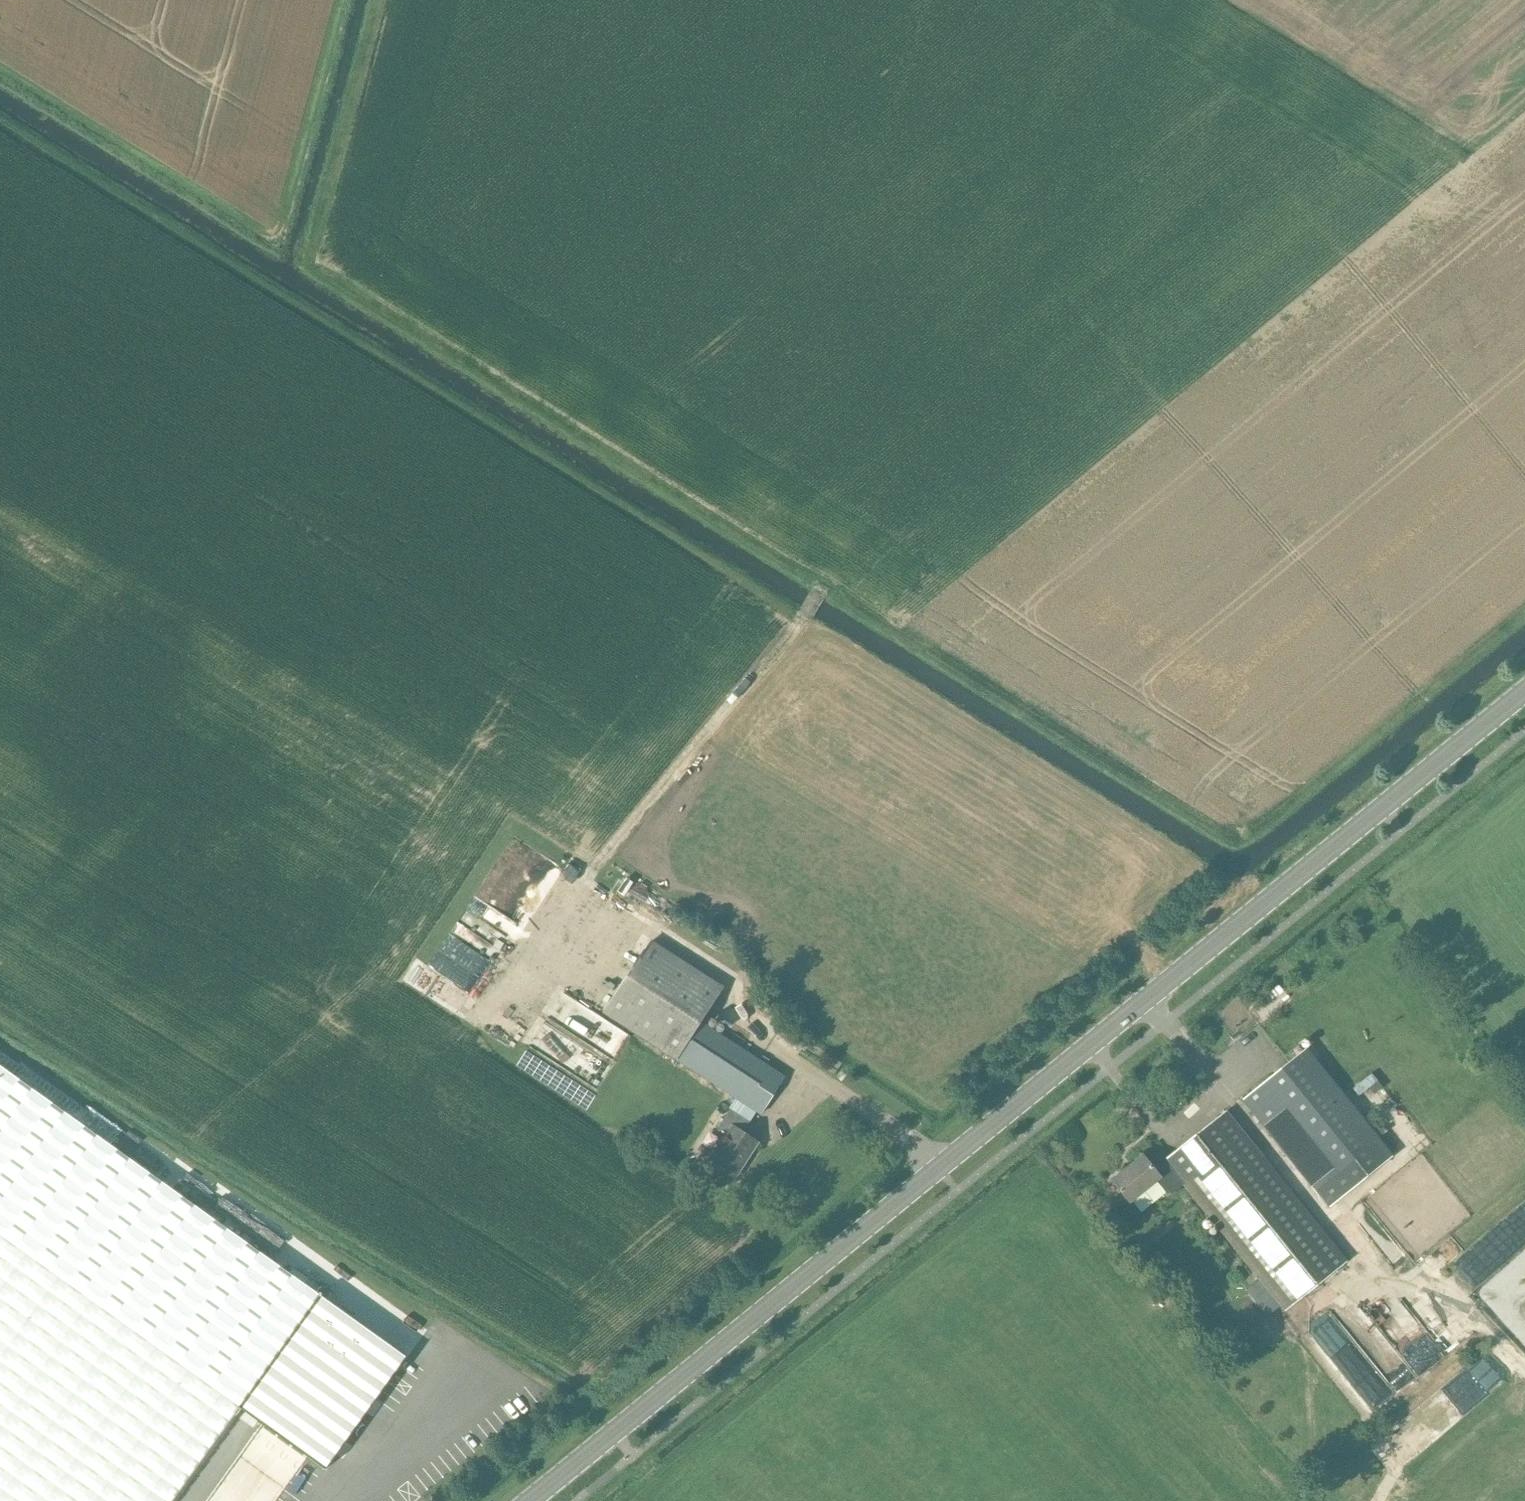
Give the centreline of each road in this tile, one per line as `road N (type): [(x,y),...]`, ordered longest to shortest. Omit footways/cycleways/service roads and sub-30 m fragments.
road 1 (tertiary): [(532,1500),(1524,695)]

